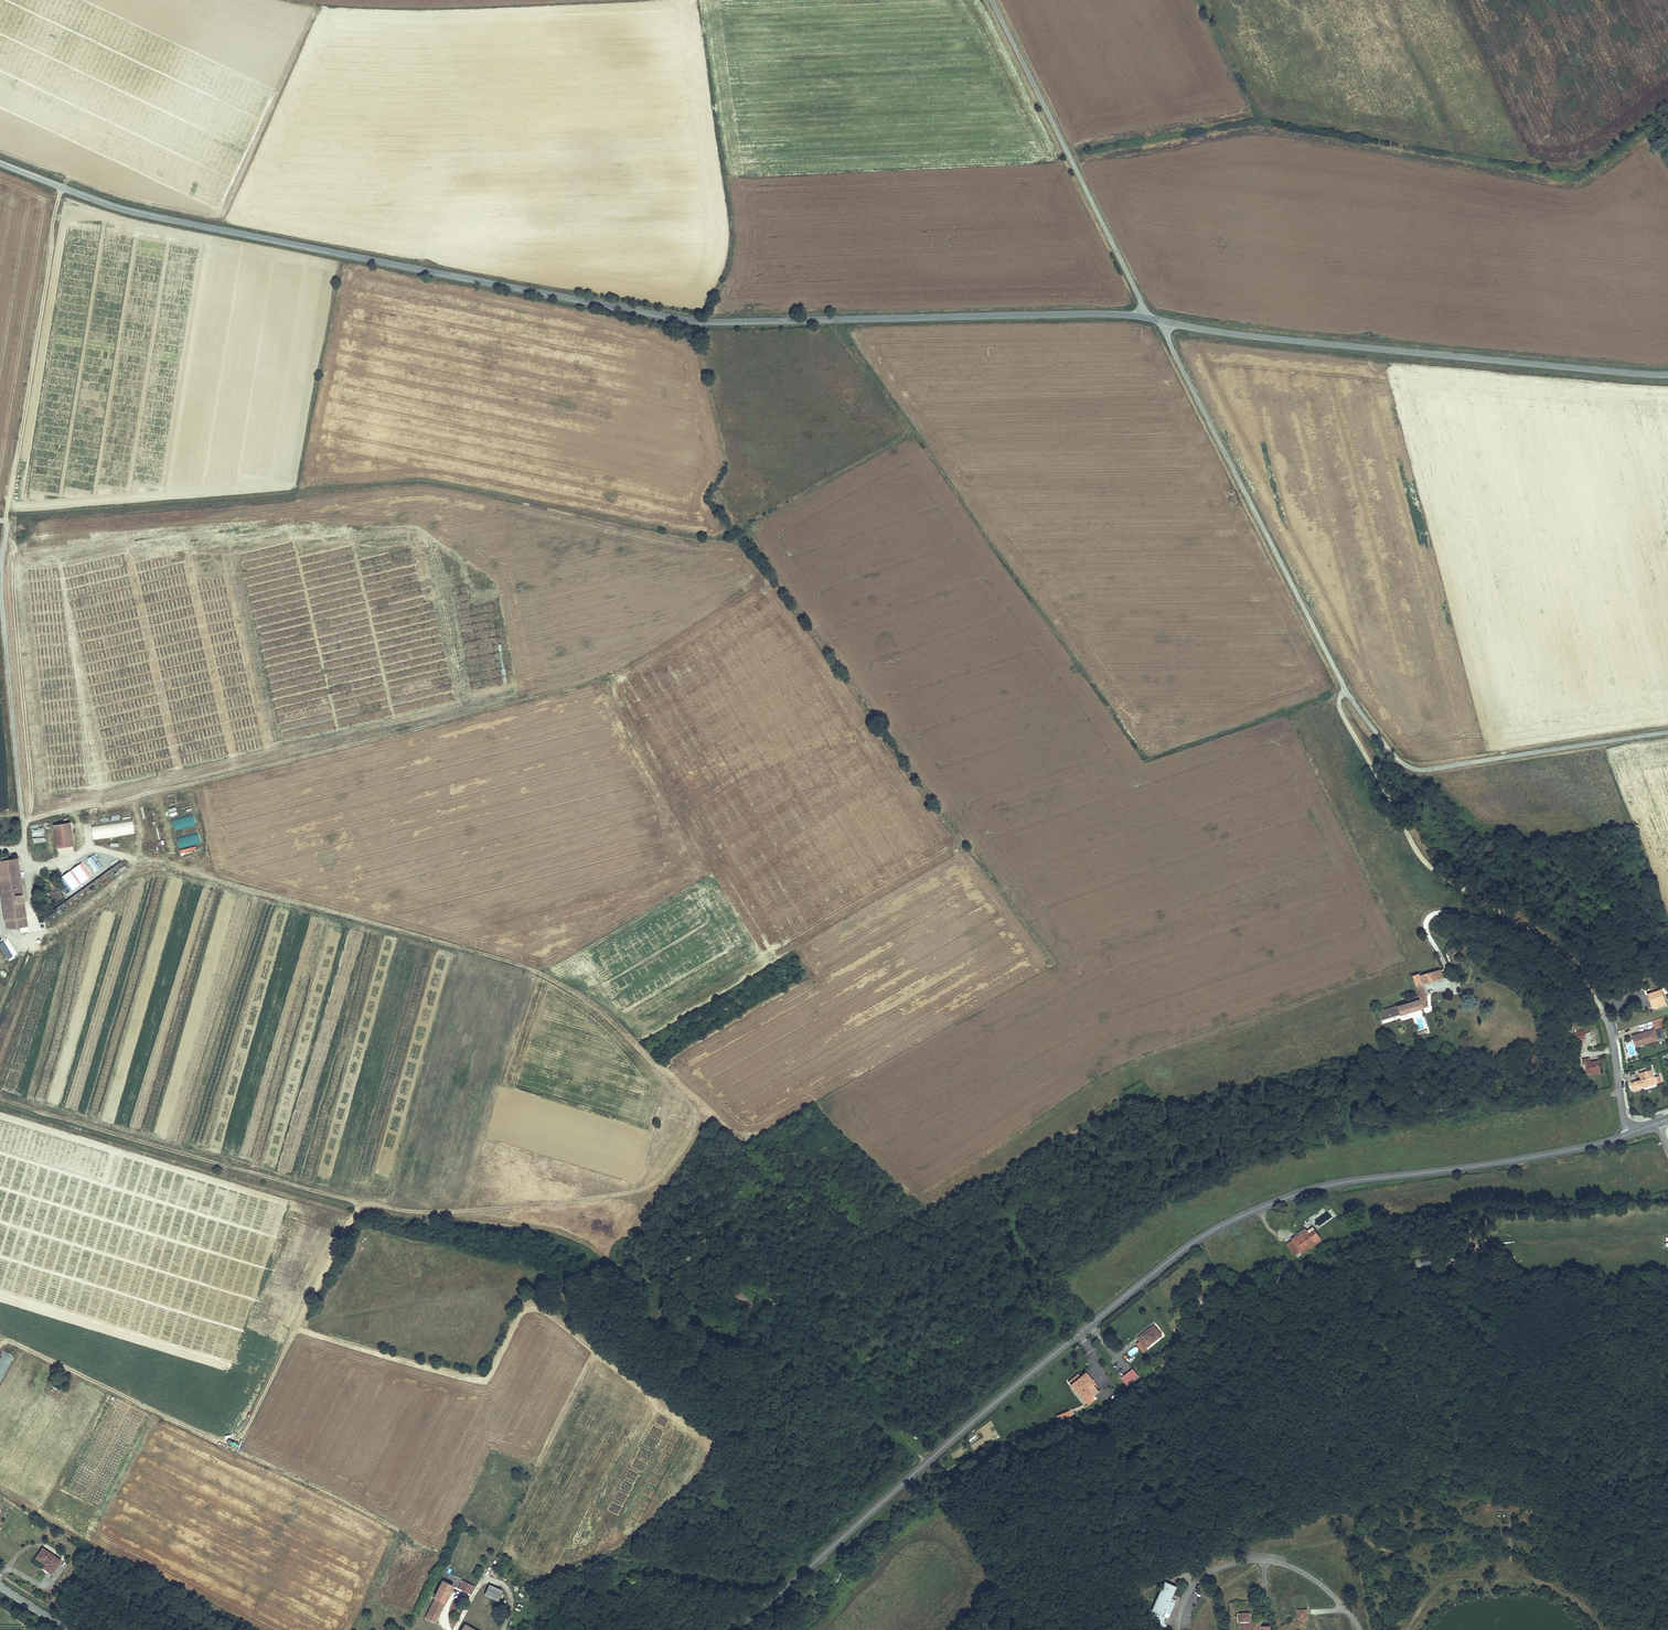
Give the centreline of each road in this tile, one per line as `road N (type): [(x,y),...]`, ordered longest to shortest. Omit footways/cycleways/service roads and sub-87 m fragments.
road 1 (track): [(0,848),(22,848),(32,865),(99,849),(156,859),(526,968),(594,1006),(701,1114),(662,1179),(644,1190),(414,1212),(350,1203),(0,1100)]
road 2 (tertiary): [(0,163),(139,213),(665,318),(1141,318)]
road 3 (tertiary): [(1630,1134),(1313,1190),(1199,1237),(722,1629)]
road 4 (unclassified): [(1667,733),(1408,768),(1346,690),(1173,352),(1167,322)]
road 5 (track): [(447,1211),(589,1243),(621,1270),(834,1384),(925,1463)]
road 6 (track): [(0,1339),(233,1448),(350,1203)]
road 7 (tertiary): [(1167,322),(1667,374)]
road 8 (track): [(1586,977),(1543,934),(1419,857),(1339,705),(1346,690)]
road 9 (track): [(0,561),(61,187)]
road 10 (unclassified): [(991,0),(1135,287),(1141,318)]
road 11 (track): [(22,848),(0,589)]
road 12 (track): [(0,919),(11,938),(68,923),(135,861)]
road 13 (residential): [(1630,1134),(1612,1036),(1586,977)]
road 14 (track): [(0,1009),(34,936),(32,865)]

